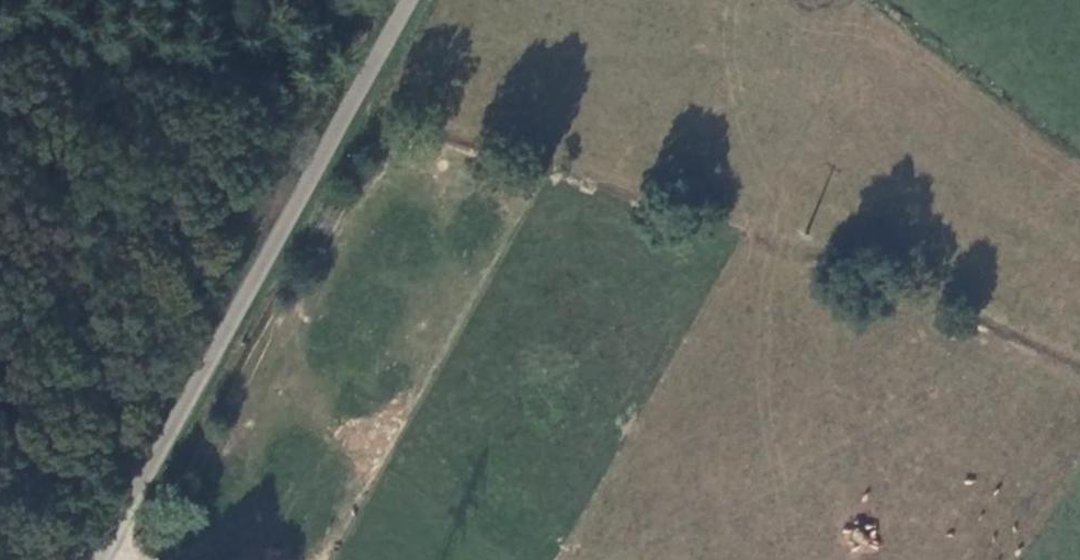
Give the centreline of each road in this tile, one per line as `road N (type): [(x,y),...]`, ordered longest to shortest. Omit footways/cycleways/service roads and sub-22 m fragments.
road 1 (unclassified): [(102,559),(207,349),(403,0)]

